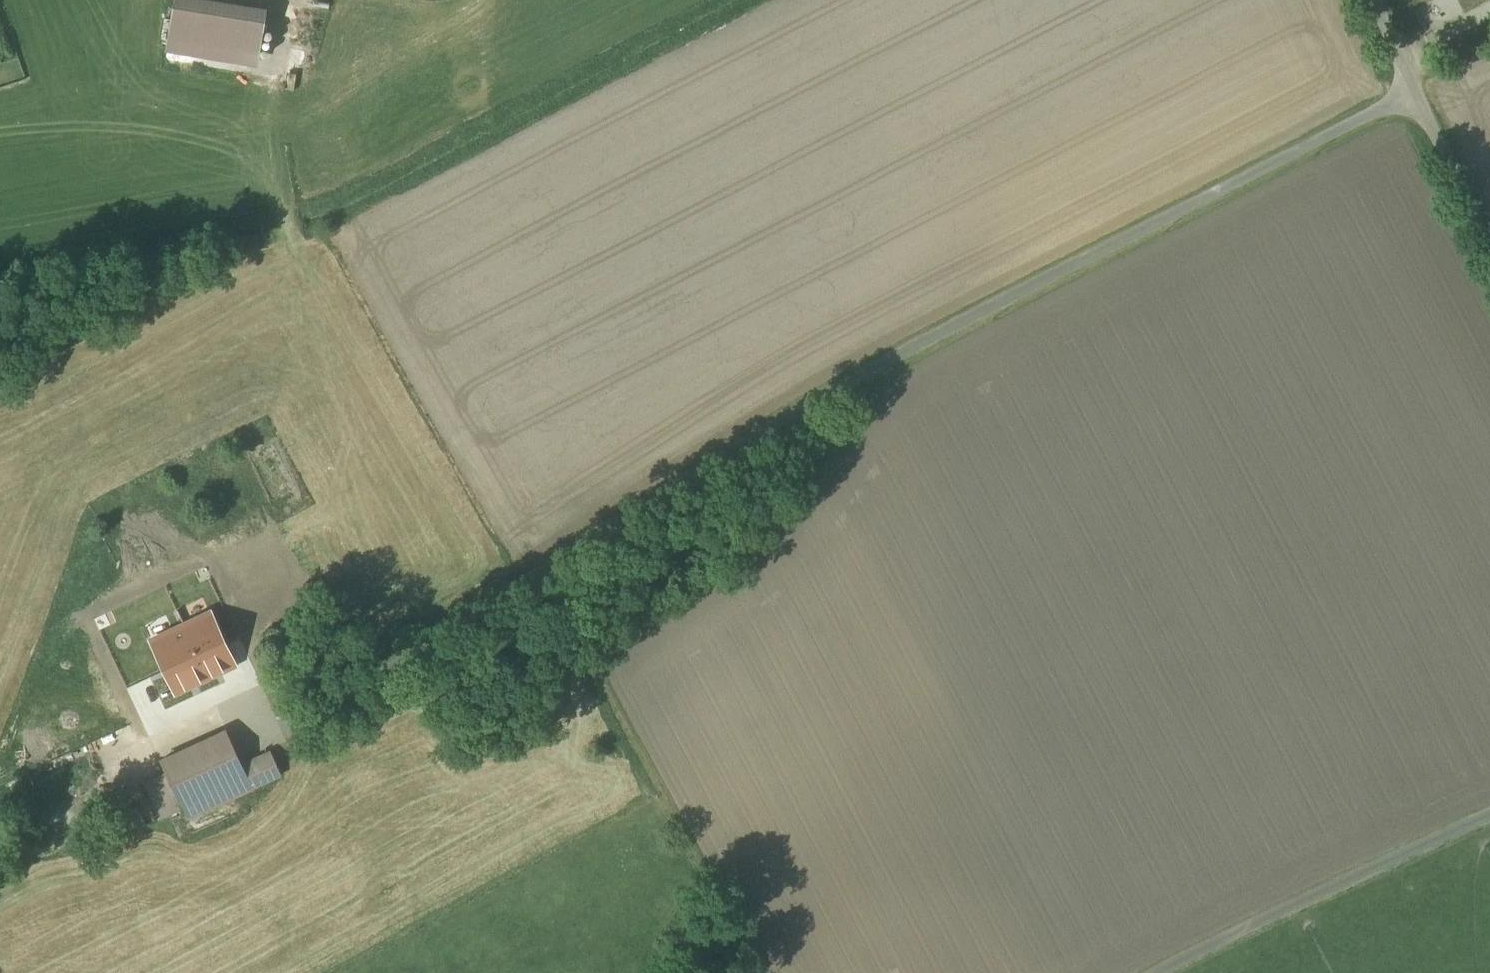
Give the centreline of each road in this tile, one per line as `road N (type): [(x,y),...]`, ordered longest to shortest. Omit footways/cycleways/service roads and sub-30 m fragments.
road 1 (unclassified): [(1373,0),(1489,247)]

